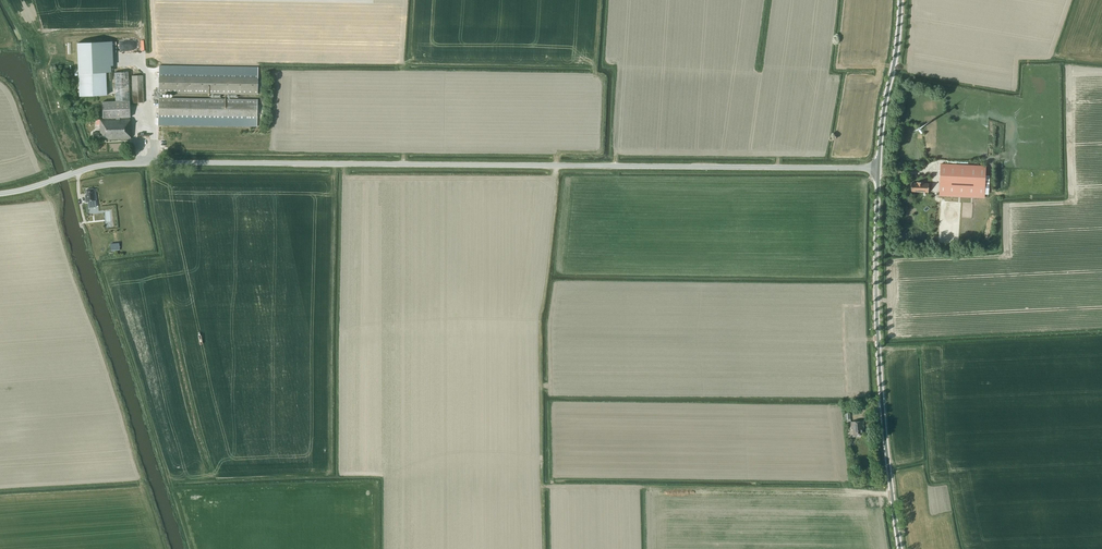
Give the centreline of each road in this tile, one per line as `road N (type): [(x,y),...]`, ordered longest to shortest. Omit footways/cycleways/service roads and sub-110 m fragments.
road 1 (unclassified): [(879,169),(173,162),(73,173)]
road 2 (tertiary): [(900,548),(877,331),(879,169)]
road 3 (tertiary): [(879,169),(901,0)]

